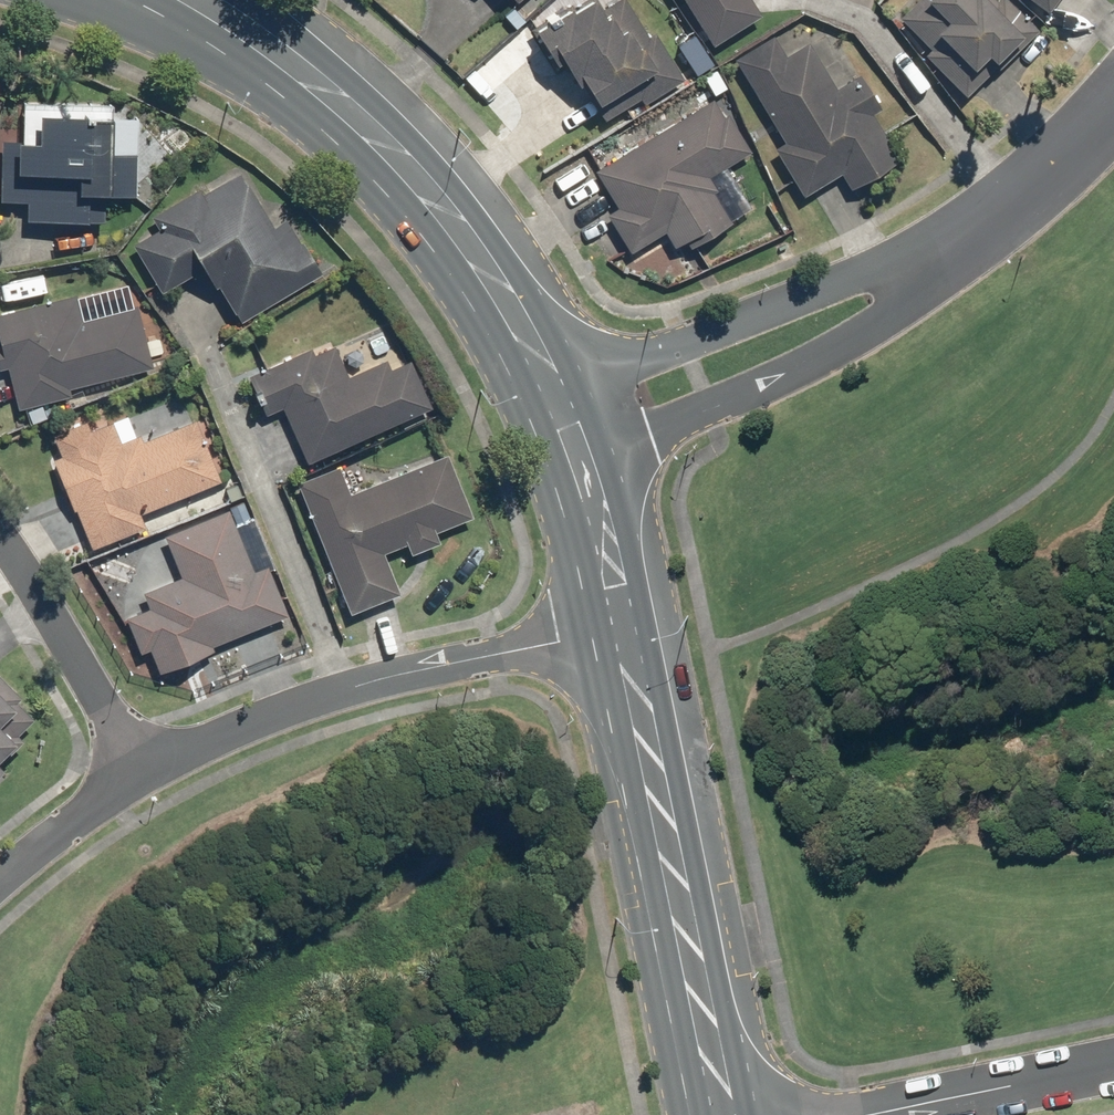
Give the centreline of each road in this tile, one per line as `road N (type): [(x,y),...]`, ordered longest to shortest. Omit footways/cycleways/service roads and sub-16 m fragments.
road 1 (secondary): [(200,0),(254,26),(361,122),(428,195),(546,371)]
road 2 (secondary): [(613,630),(728,1114)]
road 3 (residential): [(613,630),(292,705),(139,772)]
road 4 (residential): [(924,269),(875,318),(719,392),(575,447)]
road 5 (residential): [(546,371),(924,269)]
road 6 (residential): [(139,772),(43,591),(0,532)]
road 7 (residential): [(1113,100),(1038,183),(924,269)]
road 8 (residential): [(898,1114),(1113,1070)]
road 9 (secondary): [(575,447),(613,630)]
road 10 (residential): [(139,772),(0,880)]

